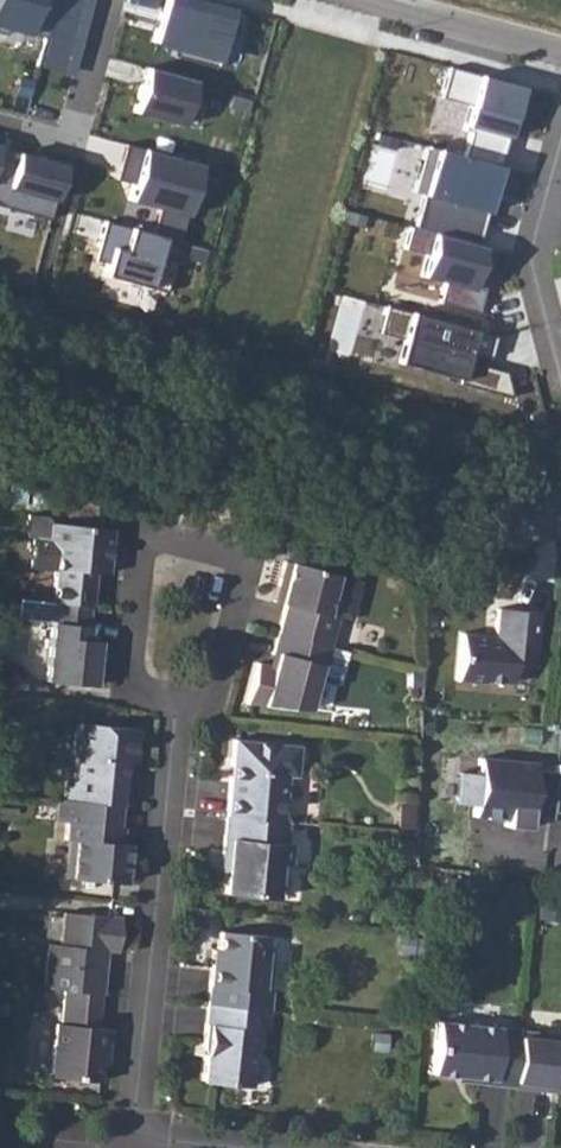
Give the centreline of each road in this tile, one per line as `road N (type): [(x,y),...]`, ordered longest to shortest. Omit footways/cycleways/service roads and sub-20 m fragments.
road 1 (residential): [(135,1144),(177,707)]
road 2 (residential): [(177,707),(216,691),(241,604),(244,564),(146,544),(132,680)]
road 3 (residential): [(553,372),(532,281),(560,163)]
road 4 (residential): [(0,120),(71,137),(107,0)]
road 5 (residential): [(560,50),(367,0)]
road 6 (residential): [(428,505),(507,513),(560,502)]

